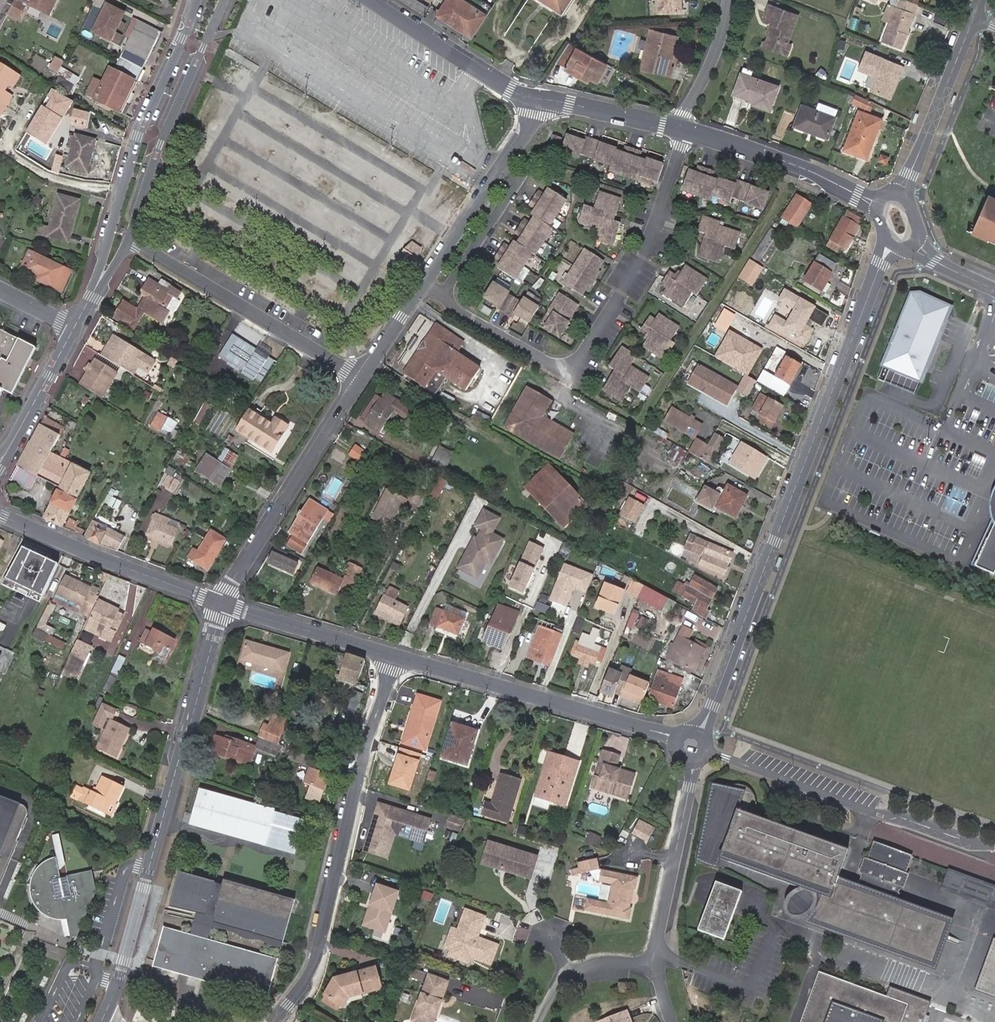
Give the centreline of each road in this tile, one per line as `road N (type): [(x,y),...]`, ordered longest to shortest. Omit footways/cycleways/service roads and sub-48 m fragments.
road 1 (residential): [(885,243),(692,743)]
road 2 (residential): [(425,284),(557,368),(575,367),(648,248),(687,128)]
road 3 (residential): [(105,1020),(223,603)]
road 4 (residential): [(393,654),(317,955),(274,1021)]
road 5 (residential): [(692,743),(877,813),(994,846)]
road 6 (residential): [(195,0),(140,136),(91,295)]
road 7 (residential): [(393,654),(692,743)]
road 8 (residential): [(130,240),(362,379)]
road 9 (residential): [(362,379),(223,603)]
road 10 (residential): [(130,240),(223,0)]
road 11 (residential): [(0,513),(223,603)]
road 12 (residential): [(692,743),(656,966)]
road 13 (residential): [(540,100),(524,138),(425,284)]
road 14 (residential): [(687,128),(793,162),(878,203)]
road 15 (residential): [(373,0),(510,90),(540,100)]
road 16 (residential): [(972,15),(899,193)]
road 17 (residential): [(223,603),(393,654)]
road 18 (residential): [(76,326),(0,460)]
road 19 (residential): [(656,966),(581,968),(559,980),(539,1021)]
road 20 (residential): [(540,100),(680,125)]
road 21 (residential): [(680,125),(728,0)]

